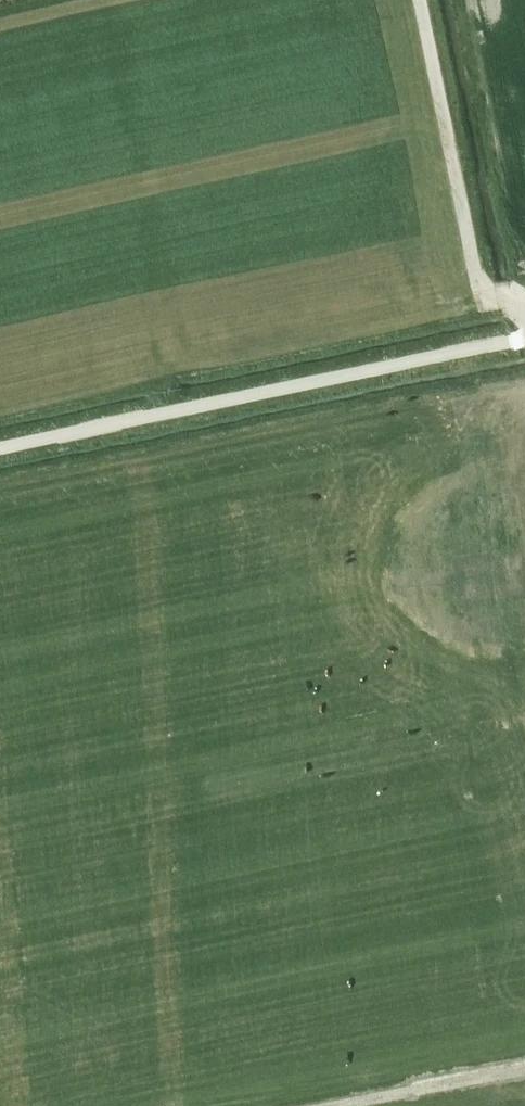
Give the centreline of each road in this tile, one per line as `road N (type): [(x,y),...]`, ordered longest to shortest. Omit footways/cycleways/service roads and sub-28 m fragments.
road 1 (unclassified): [(0,447),(524,338)]

